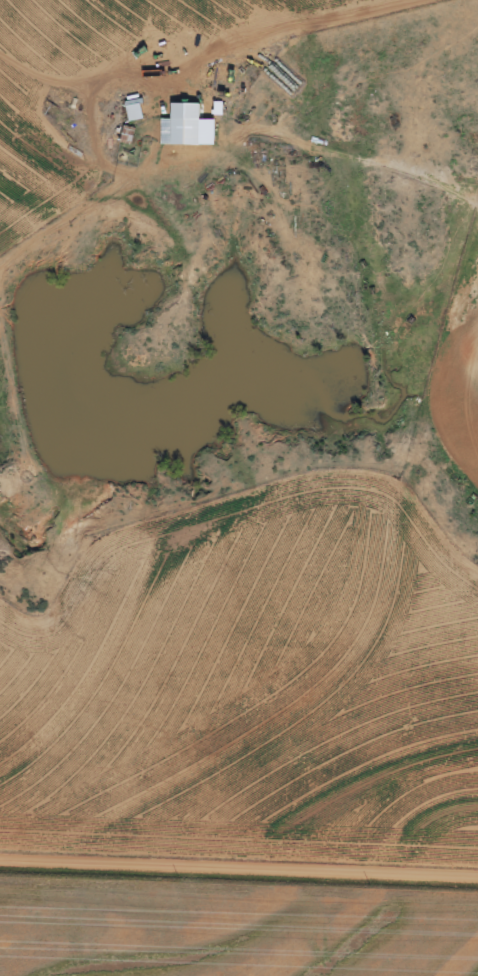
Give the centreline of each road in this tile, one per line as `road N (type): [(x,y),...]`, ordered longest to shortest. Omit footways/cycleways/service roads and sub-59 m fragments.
road 1 (residential): [(477,873),(0,853)]

